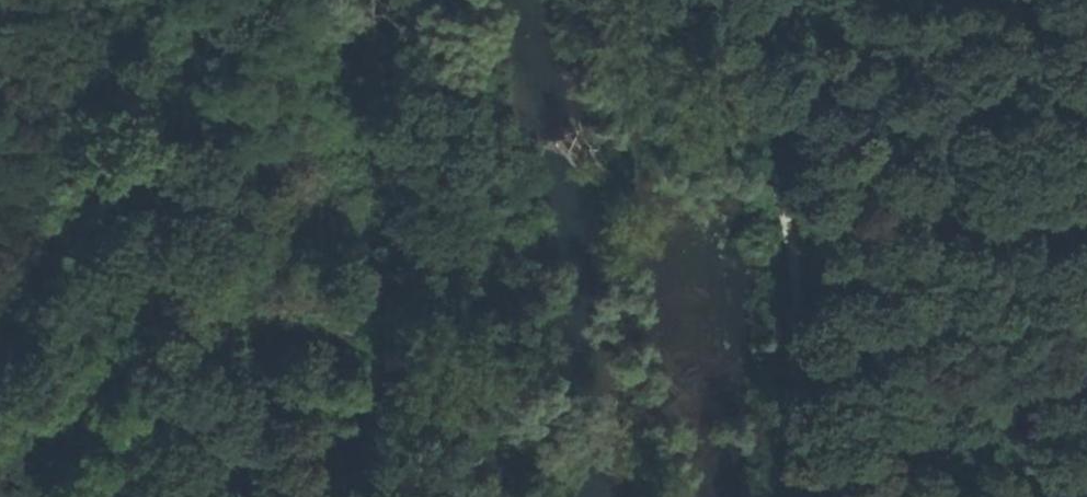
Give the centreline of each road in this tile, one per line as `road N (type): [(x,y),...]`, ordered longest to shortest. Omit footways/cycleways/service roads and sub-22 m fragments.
road 1 (track): [(772,496),(795,307),(789,233),(715,0)]

